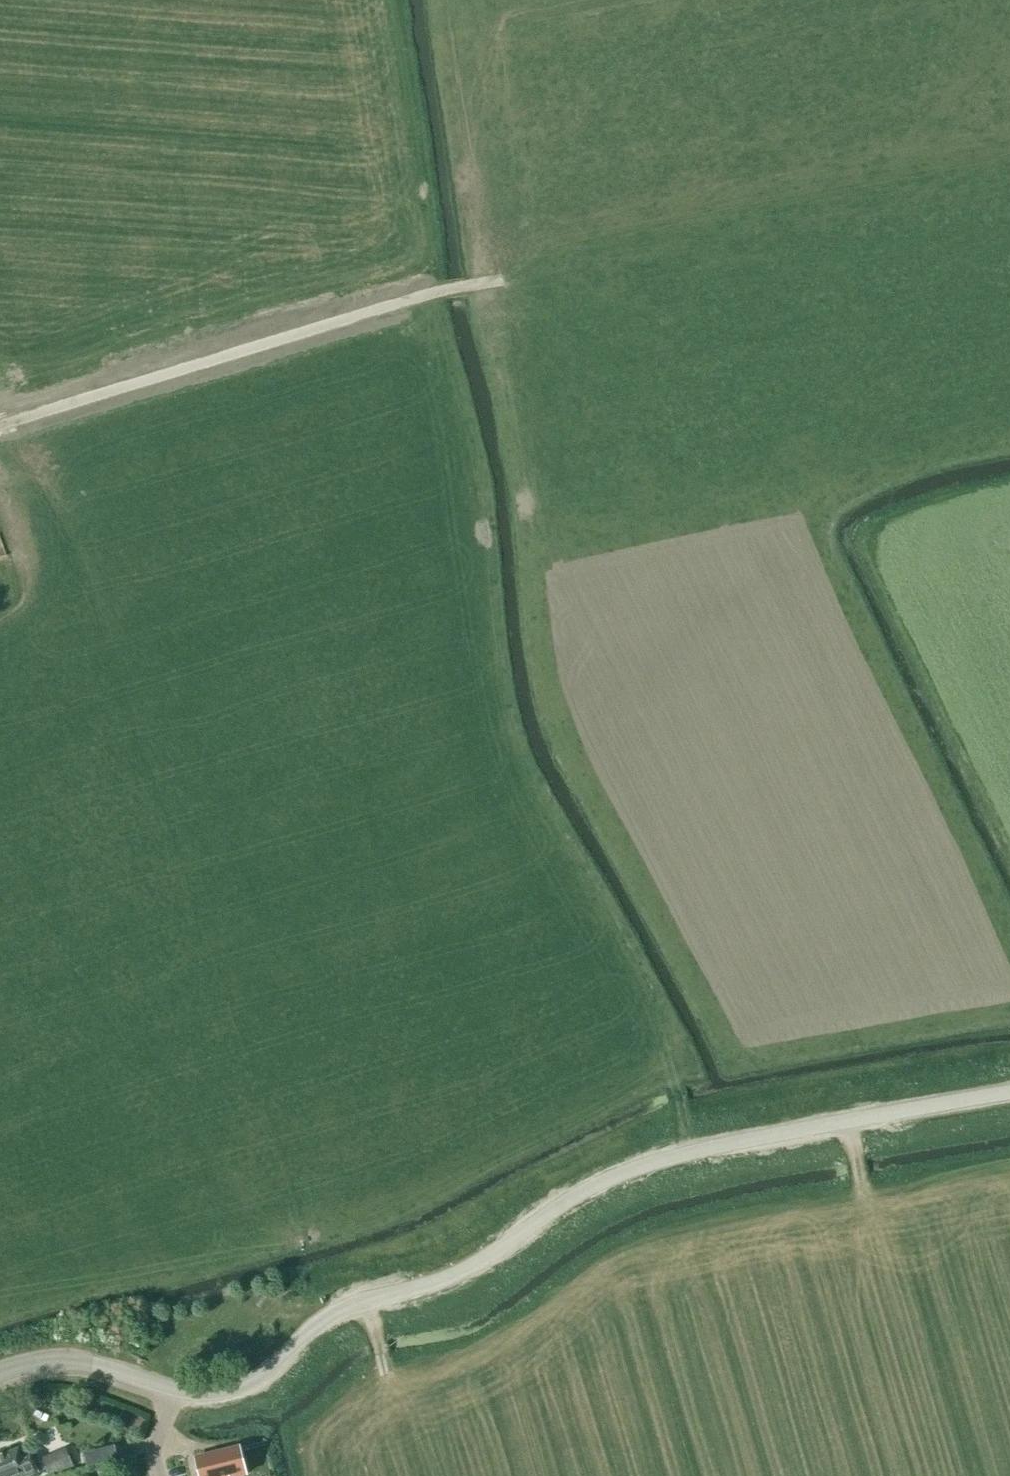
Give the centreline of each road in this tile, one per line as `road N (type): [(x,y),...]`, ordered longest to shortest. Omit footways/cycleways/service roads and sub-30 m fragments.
road 1 (tertiary): [(0,1374),(60,1360),(205,1394),(231,1389),(278,1363),(332,1314),(455,1275),(617,1177),(706,1149),(1009,1093)]
road 2 (track): [(0,426),(437,289),(503,279)]

